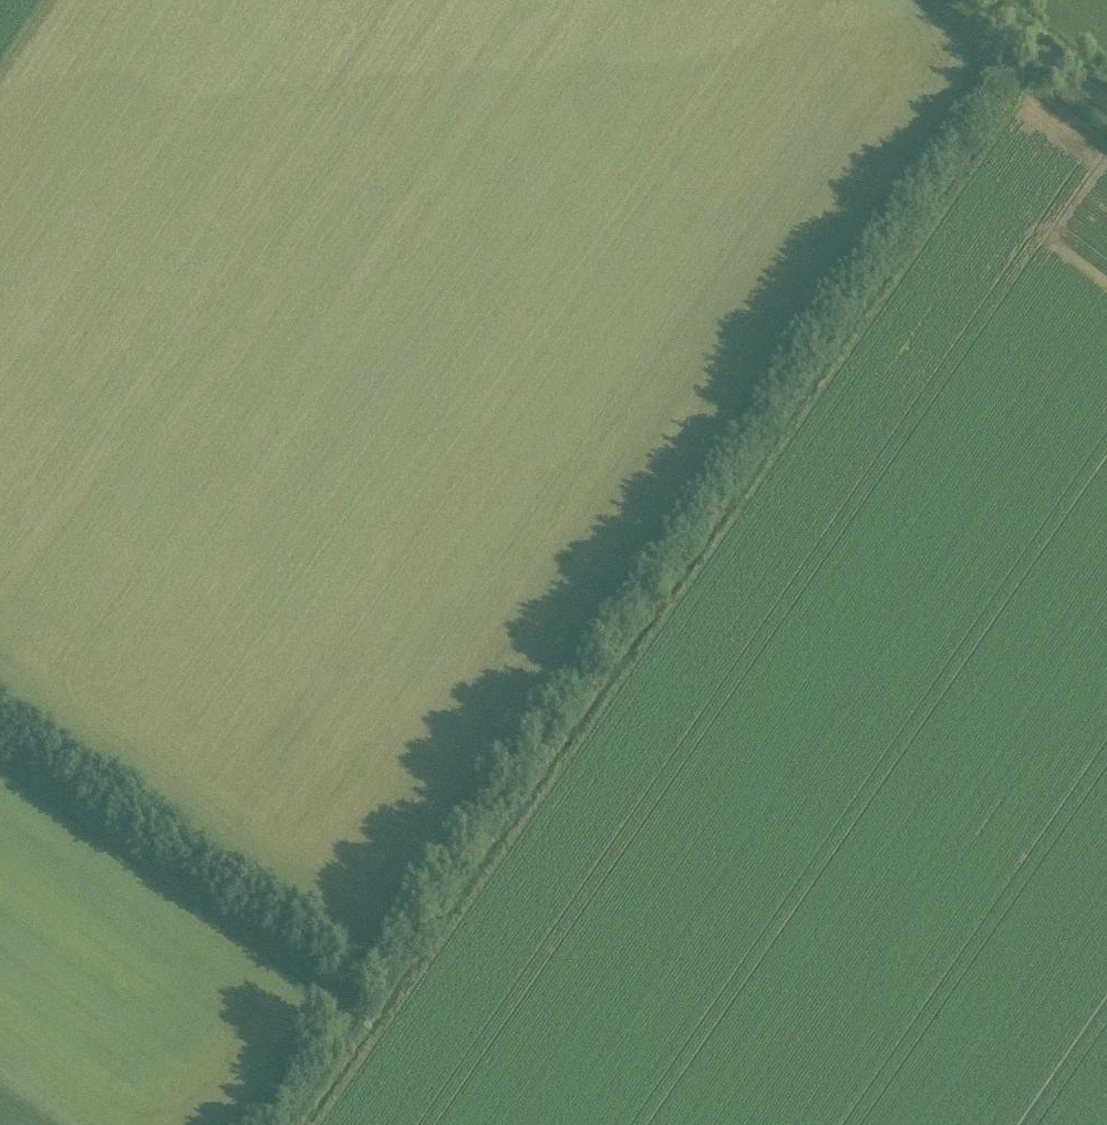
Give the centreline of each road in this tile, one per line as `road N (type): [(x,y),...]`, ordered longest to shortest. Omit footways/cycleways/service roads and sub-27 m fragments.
road 1 (unclassified): [(1106,103),(975,0)]

